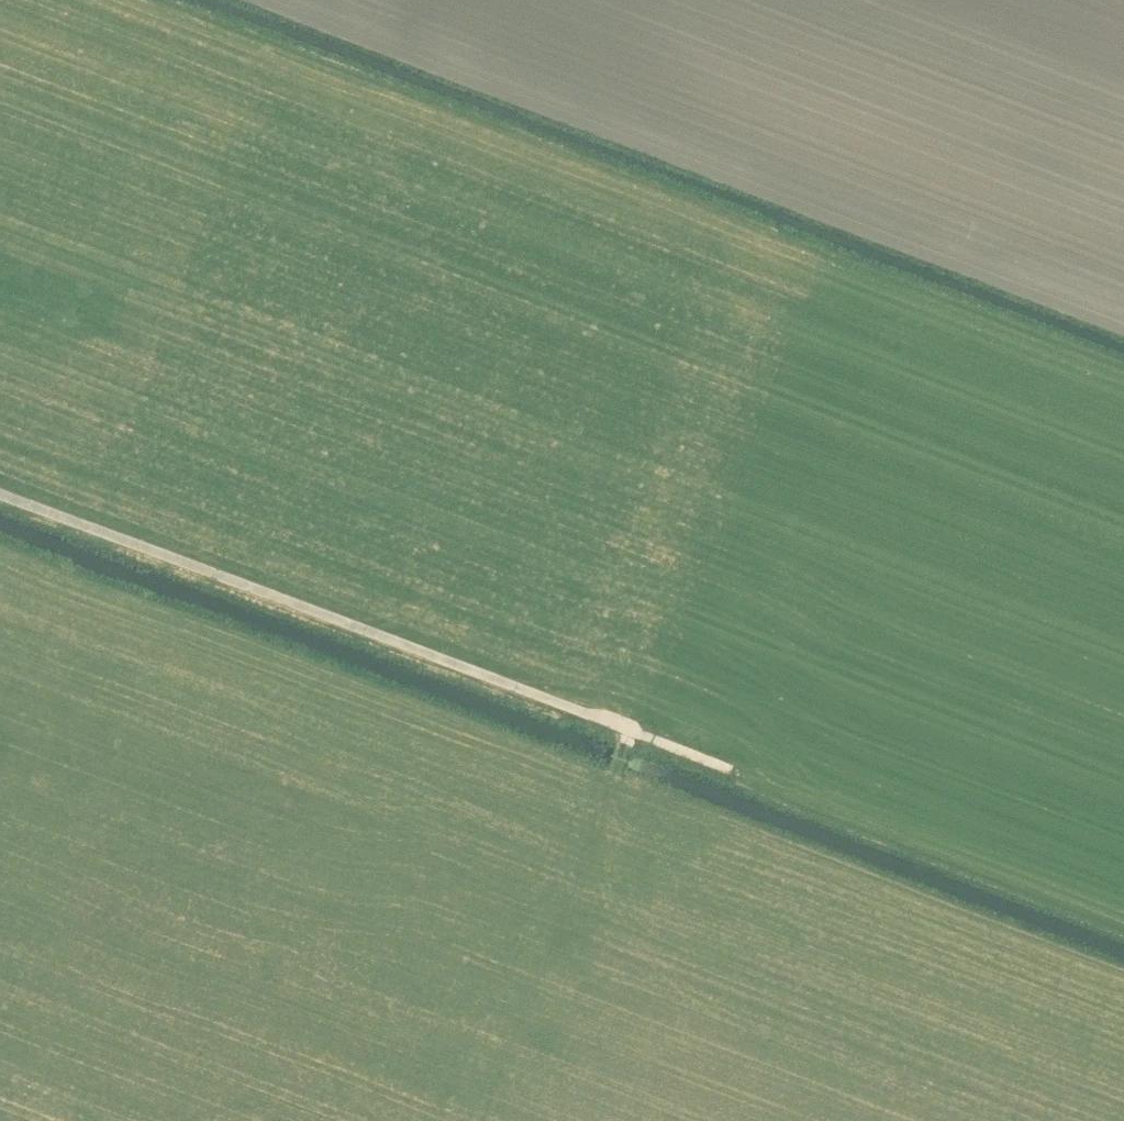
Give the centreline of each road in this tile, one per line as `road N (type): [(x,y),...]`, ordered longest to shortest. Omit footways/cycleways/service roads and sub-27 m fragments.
road 1 (track): [(0,497),(630,731),(608,788)]
road 2 (track): [(630,731),(1123,917)]

